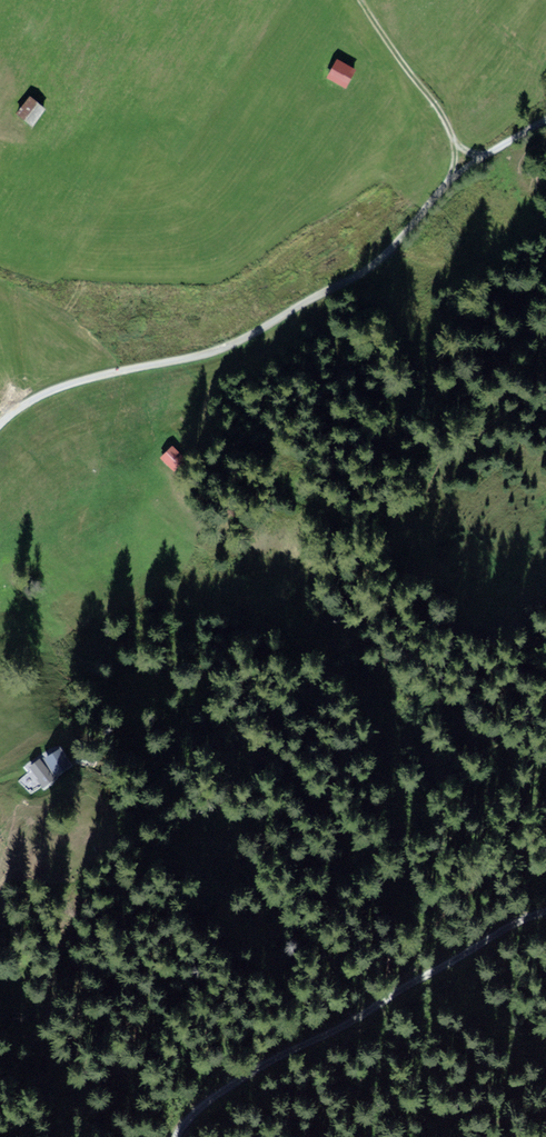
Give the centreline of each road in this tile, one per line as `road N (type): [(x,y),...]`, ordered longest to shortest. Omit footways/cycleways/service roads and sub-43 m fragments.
road 1 (track): [(545,121),(448,182),(376,262),(241,340),(38,394),(0,423)]
road 2 (track): [(362,1017),(212,1098),(176,1136)]
road 3 (track): [(448,182),(454,146),(447,121),(361,0)]
road 4 (track): [(545,910),(376,1007)]

